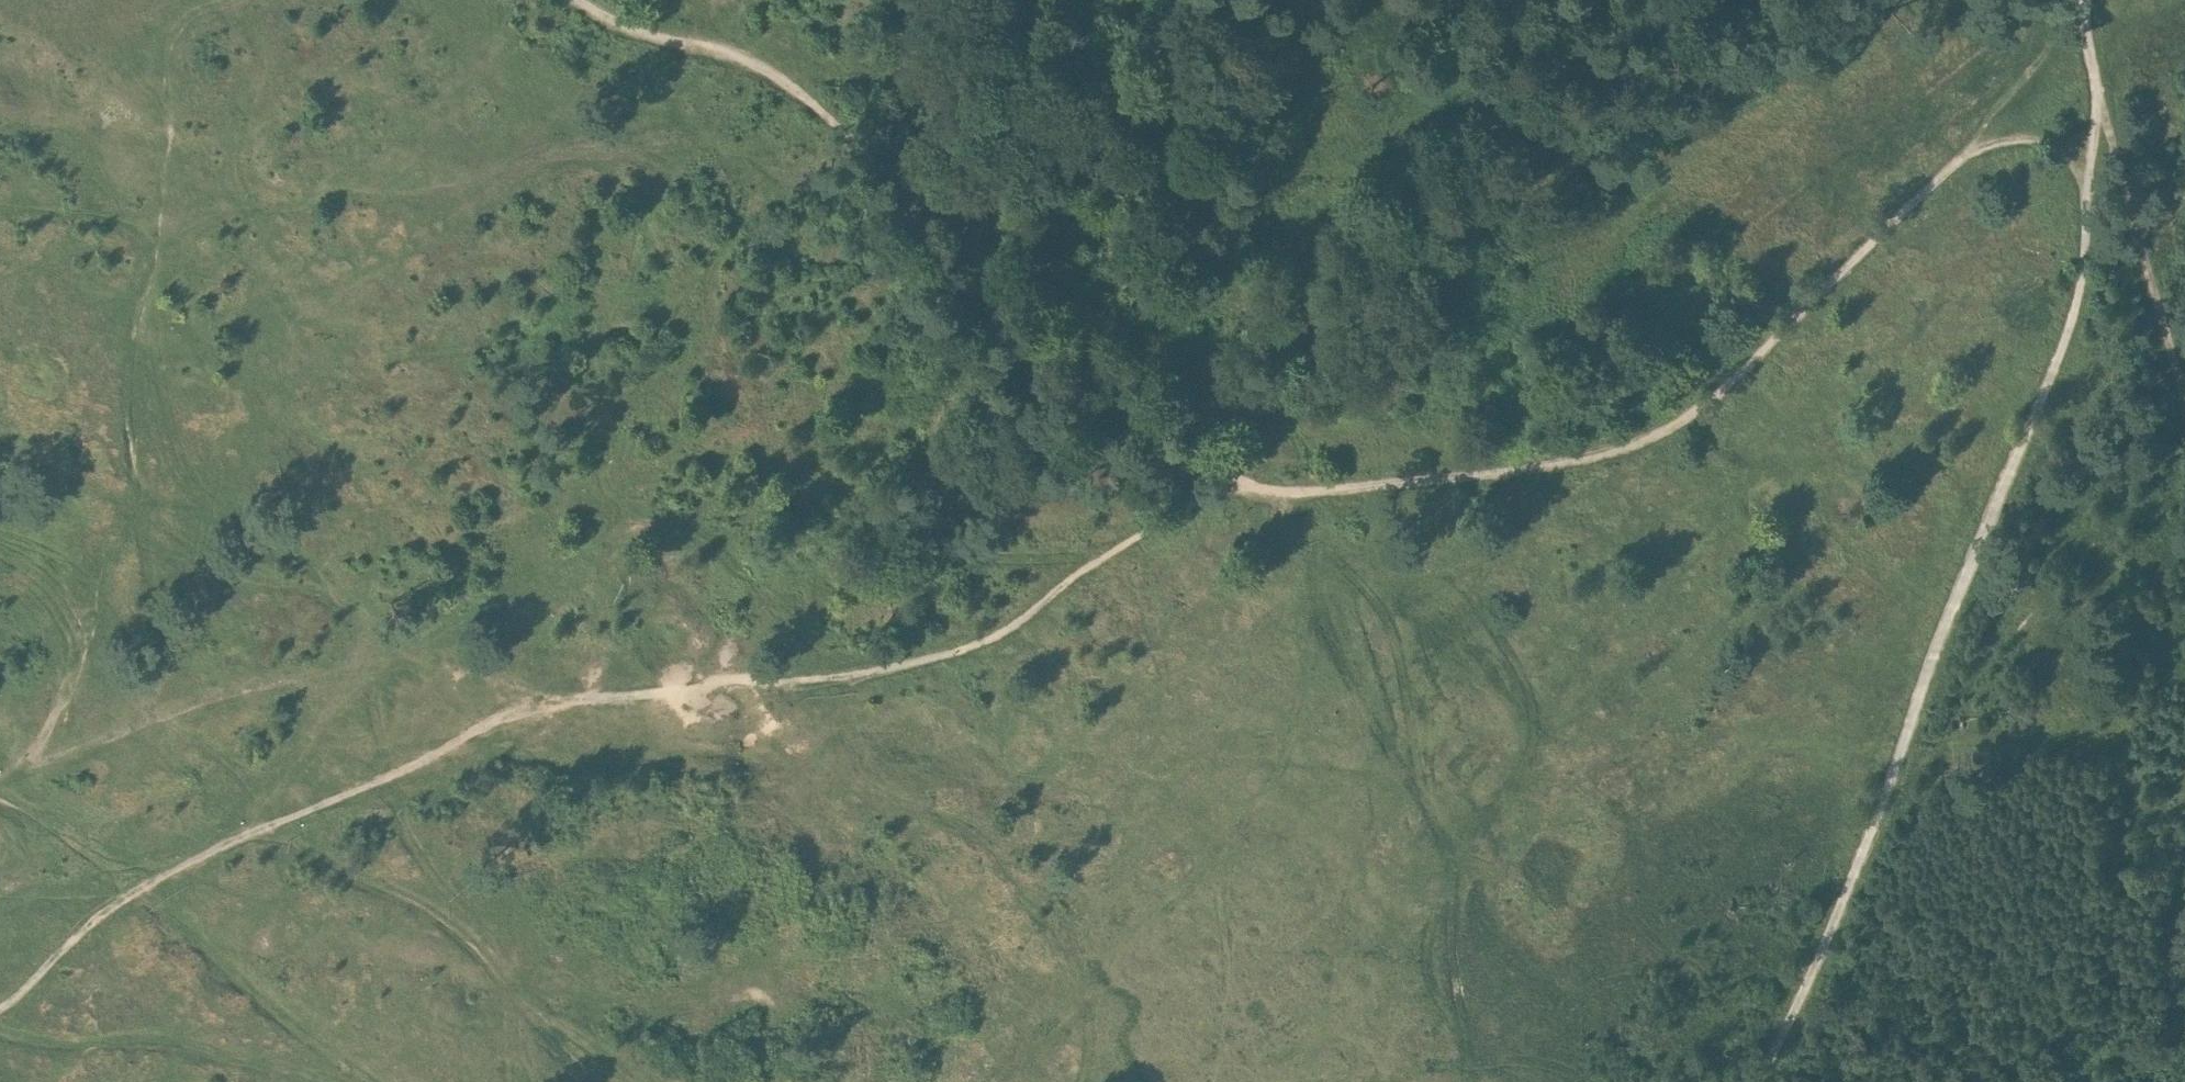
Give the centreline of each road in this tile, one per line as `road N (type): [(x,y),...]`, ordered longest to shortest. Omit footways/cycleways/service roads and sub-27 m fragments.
road 1 (track): [(1760,1081),(1880,815),(1962,579),(2074,300),(2101,131)]
road 2 (track): [(2101,131),(2184,402)]

